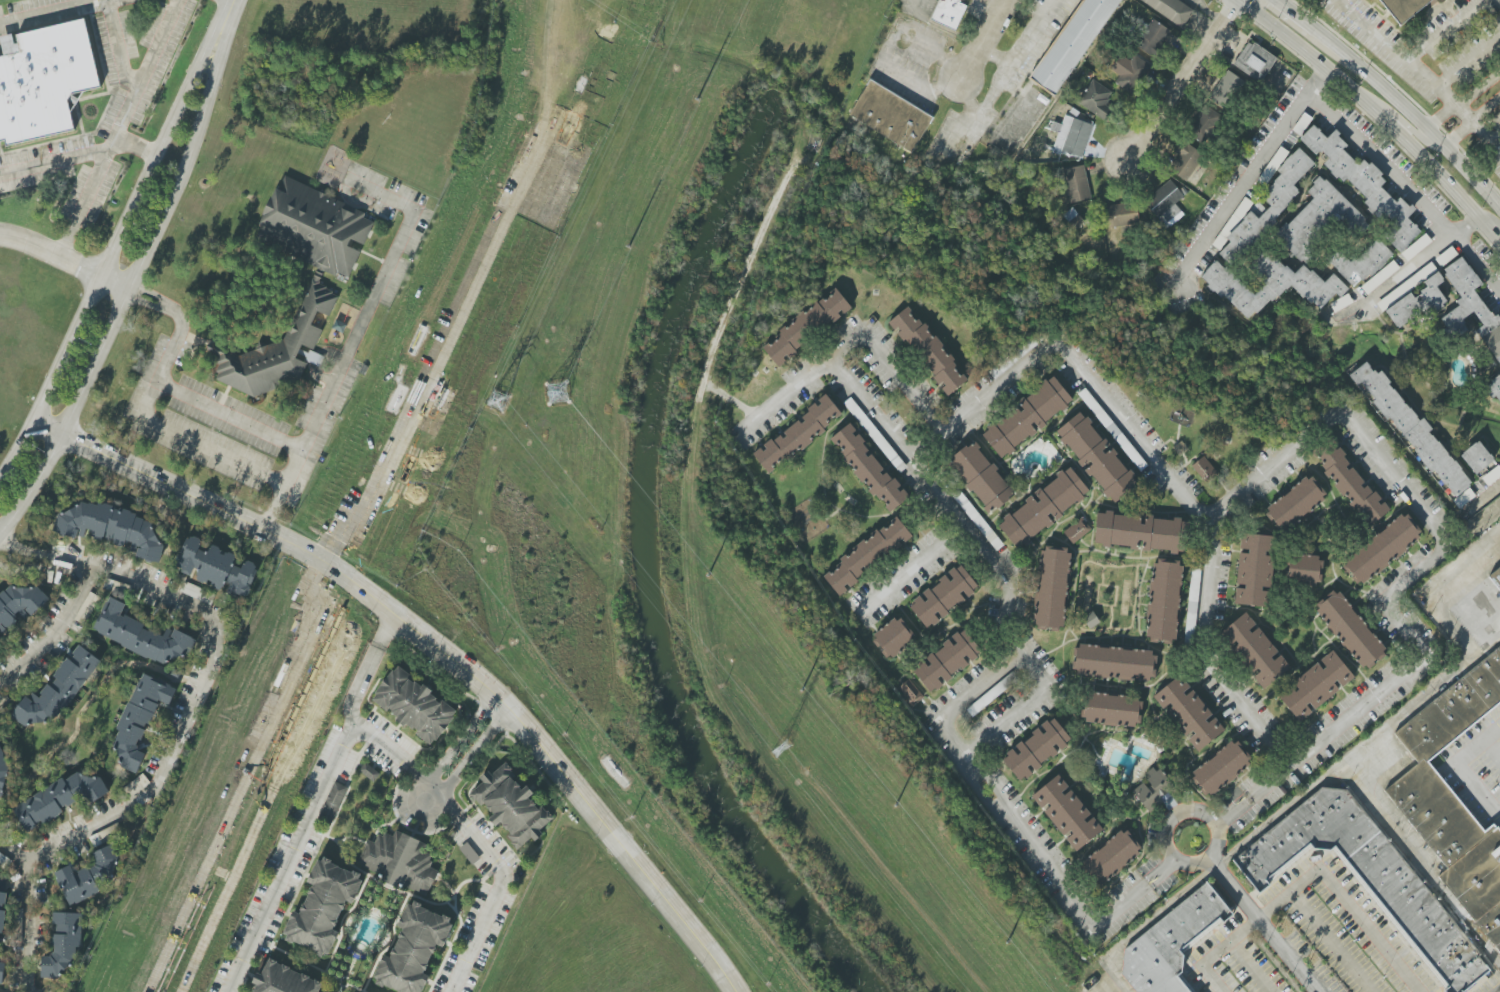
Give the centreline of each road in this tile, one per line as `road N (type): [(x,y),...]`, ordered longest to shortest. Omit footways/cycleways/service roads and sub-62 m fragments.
road 1 (residential): [(35,424),(315,556),(465,669),(510,710),(736,991)]
road 2 (tertiary): [(0,535),(58,435),(171,198),(231,8)]
road 3 (tertiary): [(231,8),(204,45),(35,424),(0,479)]
road 4 (secondary): [(1238,0),(1409,144),(1499,245)]
road 5 (secondary): [(1492,200),(1372,78),(1312,30)]
road 6 (residential): [(1125,159),(1238,0)]
road 7 (residential): [(0,236),(129,289)]

